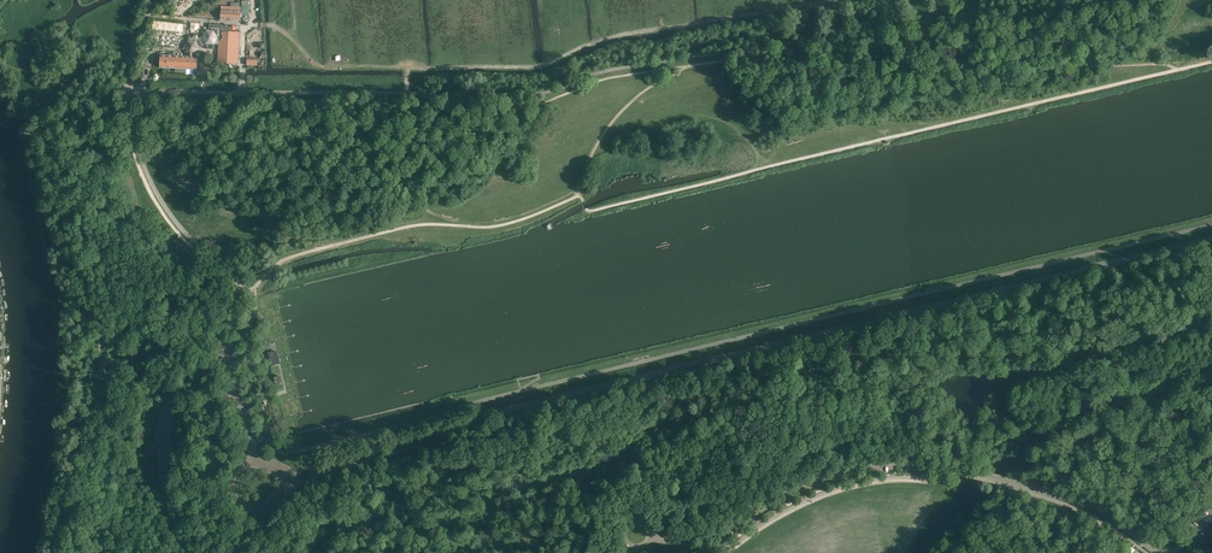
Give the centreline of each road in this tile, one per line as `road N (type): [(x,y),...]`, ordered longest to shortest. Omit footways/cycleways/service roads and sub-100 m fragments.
road 1 (tertiary): [(488,414),(1211,238)]
road 2 (track): [(244,27),(281,29),(321,67),(535,68),(613,38),(846,0)]
road 3 (tertiary): [(488,414),(311,465),(276,492),(244,542)]
road 4 (tertiary): [(244,542),(306,481),(423,445),(488,414)]

